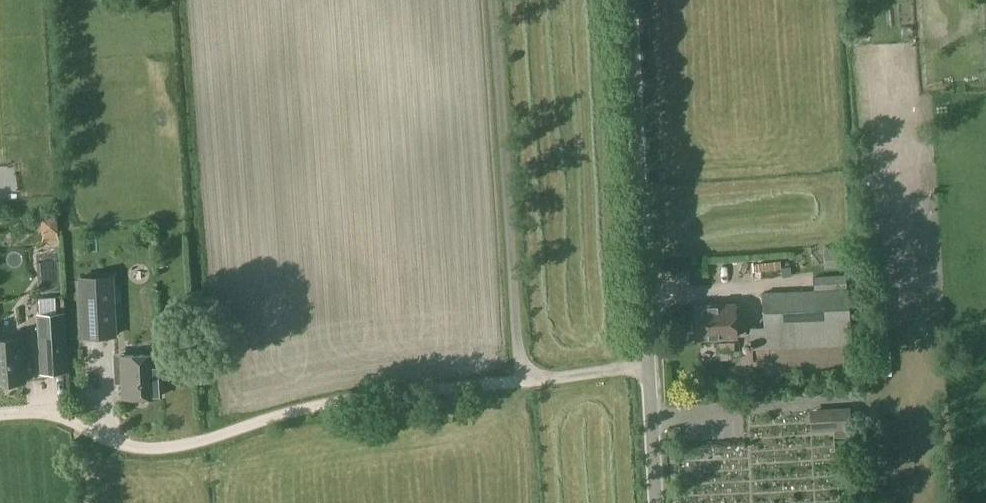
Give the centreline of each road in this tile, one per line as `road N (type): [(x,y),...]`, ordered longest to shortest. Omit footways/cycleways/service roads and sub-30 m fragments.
road 1 (track): [(526,380),(333,402),(149,449),(52,415),(0,414)]
road 2 (unclassified): [(659,502),(631,0)]

